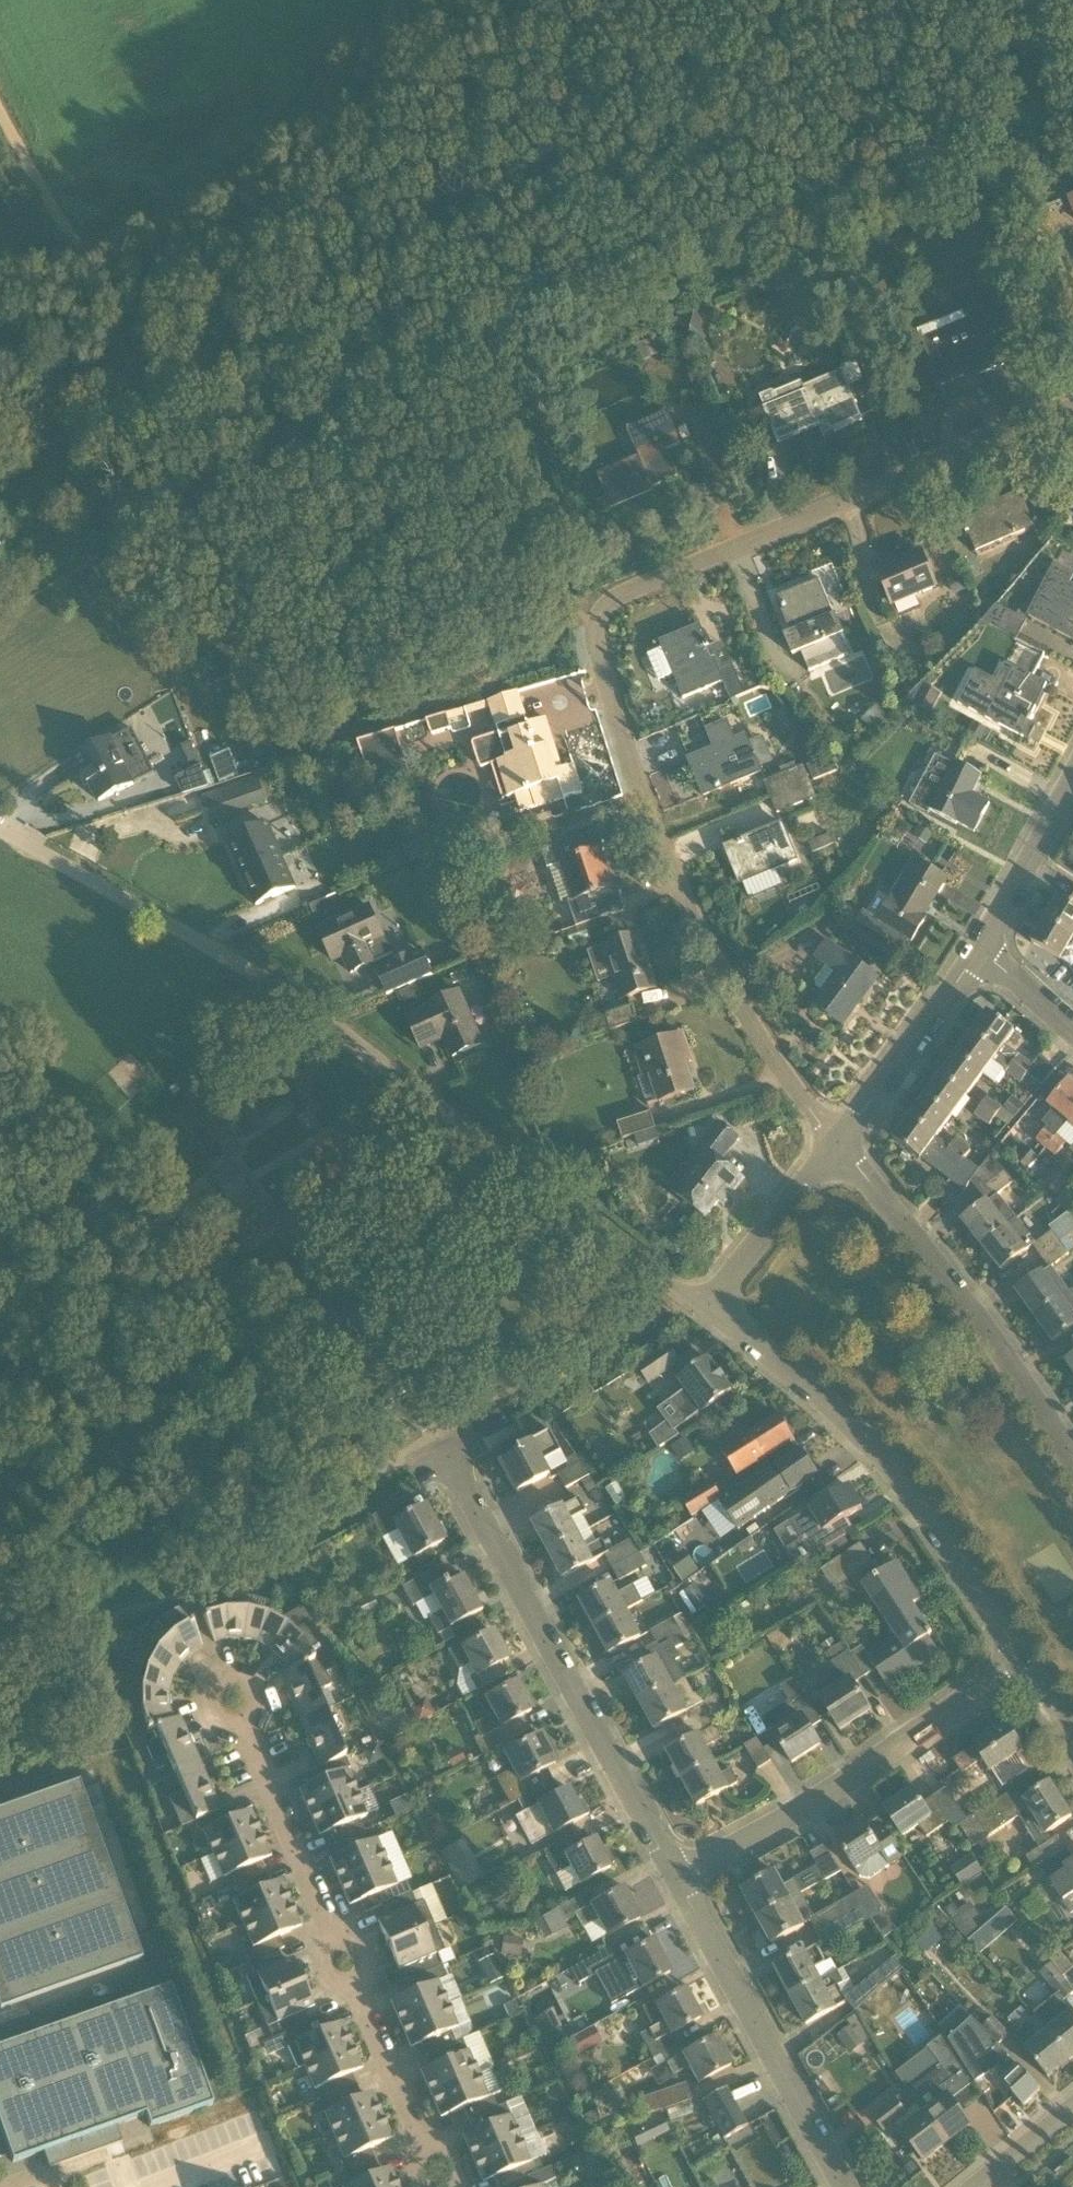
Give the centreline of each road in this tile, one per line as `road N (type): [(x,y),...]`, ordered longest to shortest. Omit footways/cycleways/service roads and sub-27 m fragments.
road 1 (residential): [(836,1148),(728,981),(665,853),(594,621),(619,597),(1072,408)]
road 2 (residential): [(711,1308),(513,1154),(268,982)]
road 3 (unclassified): [(436,2186),(226,1687)]
road 4 (residential): [(679,1880),(442,1442)]
road 5 (residential): [(1026,1662),(921,1502),(852,1425),(711,1308)]
road 6 (track): [(450,0),(345,55),(287,136),(239,176),(81,255)]
road 7 (residential): [(679,1880),(811,1806),(1026,1662)]
road 8 (residential): [(1072,1459),(924,1249),(836,1148)]
road 9 (residential): [(843,2186),(679,1880)]
road 10 (track): [(543,297),(521,342),(574,602),(594,621)]
road 11 (track): [(268,982),(0,829)]
road 12 (residential): [(836,1148),(978,960)]
road 13 (residential): [(978,960),(1072,779)]
road 14 (residential): [(711,1308),(836,1148)]
road 15 (track): [(0,475),(89,440),(145,397)]
road 16 (track): [(0,117),(81,255)]
road 17 (track): [(81,255),(145,397)]
road 18 (residential): [(1072,1041),(978,960)]
road 19 (residential): [(978,2186),(1072,2110)]

